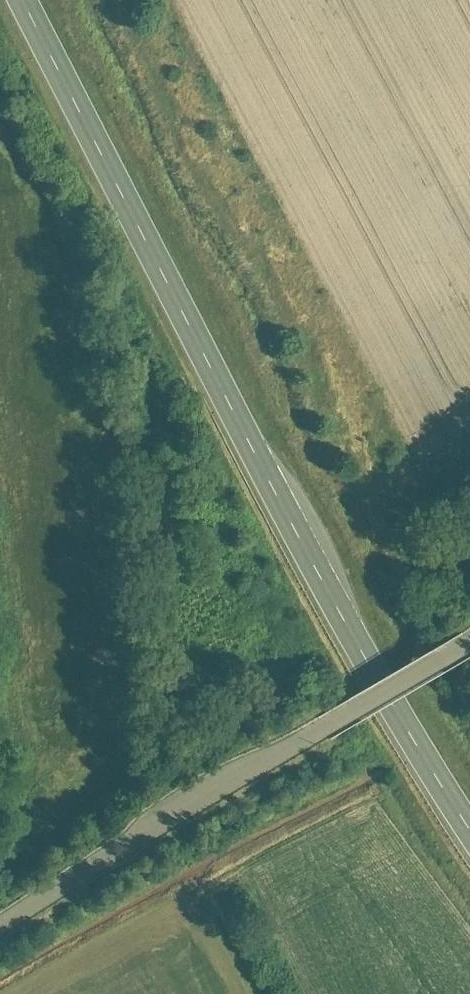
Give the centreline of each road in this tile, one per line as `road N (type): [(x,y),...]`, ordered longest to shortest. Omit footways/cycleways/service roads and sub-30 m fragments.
road 1 (primary): [(21,0),(303,553),(469,831)]
road 2 (residential): [(0,919),(469,634)]

